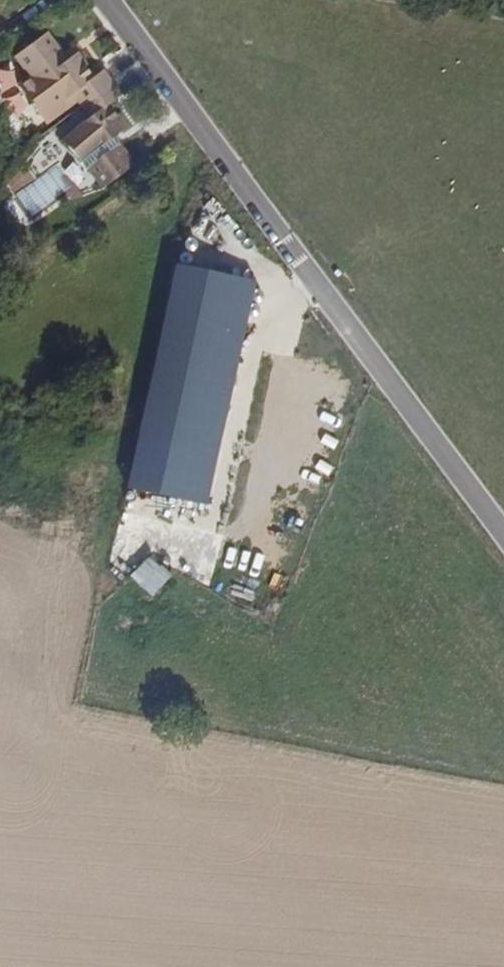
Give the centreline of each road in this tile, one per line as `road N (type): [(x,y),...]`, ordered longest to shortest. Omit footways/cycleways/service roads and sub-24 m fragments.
road 1 (residential): [(503,532),(201,128)]
road 2 (residential): [(104,0),(201,128)]

